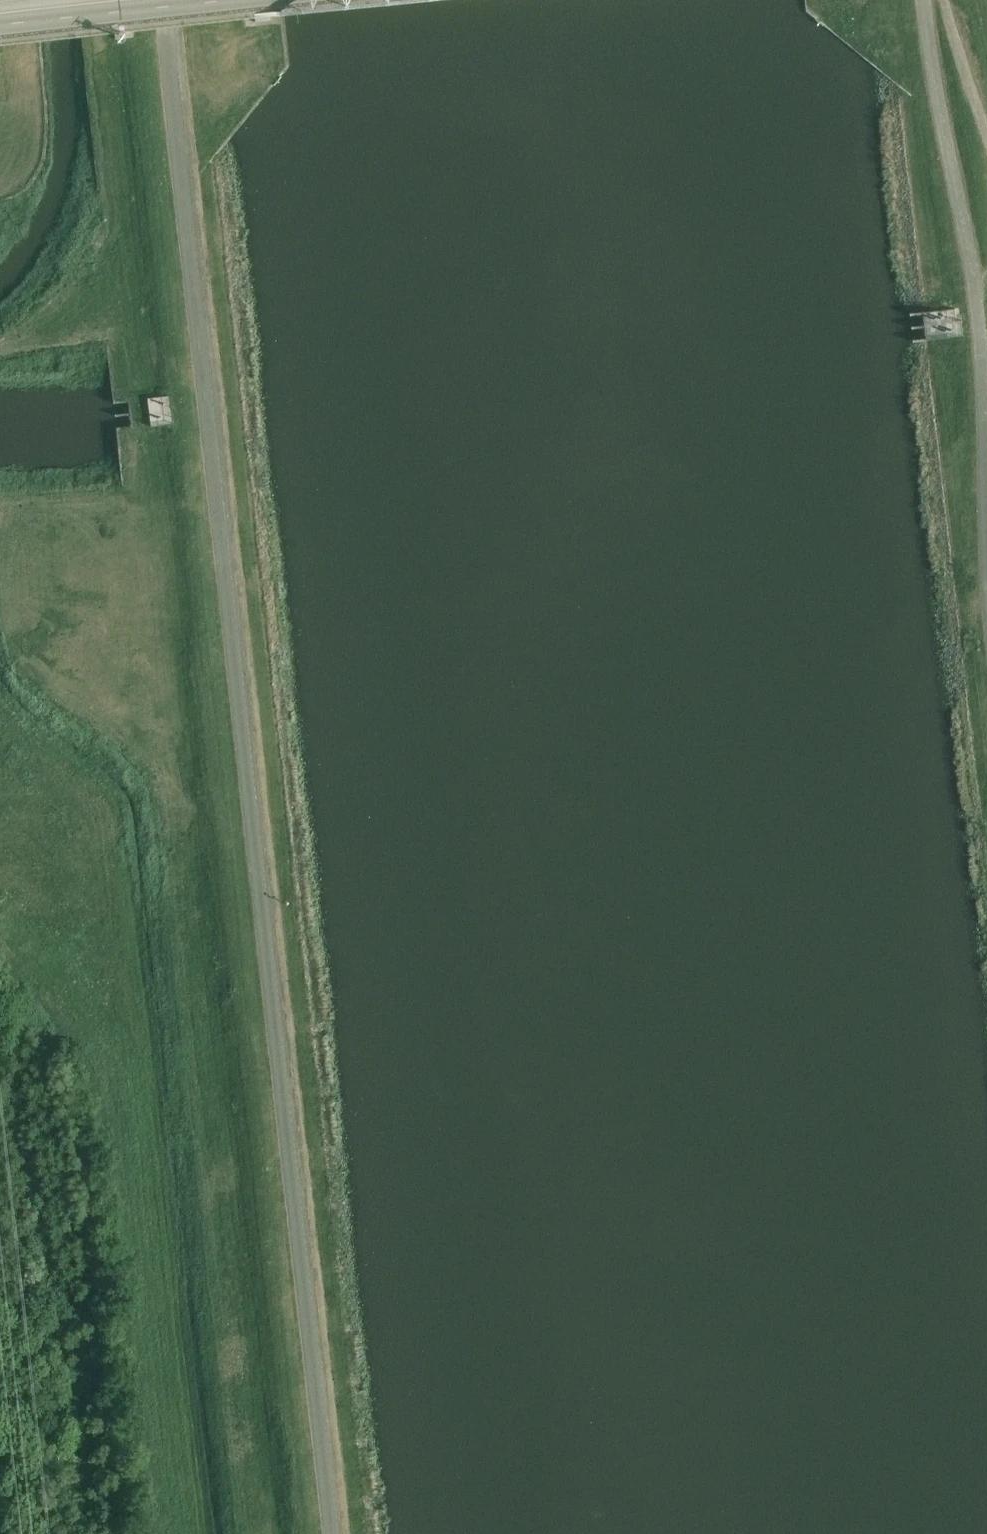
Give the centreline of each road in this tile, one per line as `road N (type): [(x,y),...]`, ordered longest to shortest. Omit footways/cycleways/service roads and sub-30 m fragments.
road 1 (unclassified): [(986,578),(980,327),(924,0)]
road 2 (tertiary): [(0,24),(211,0)]

